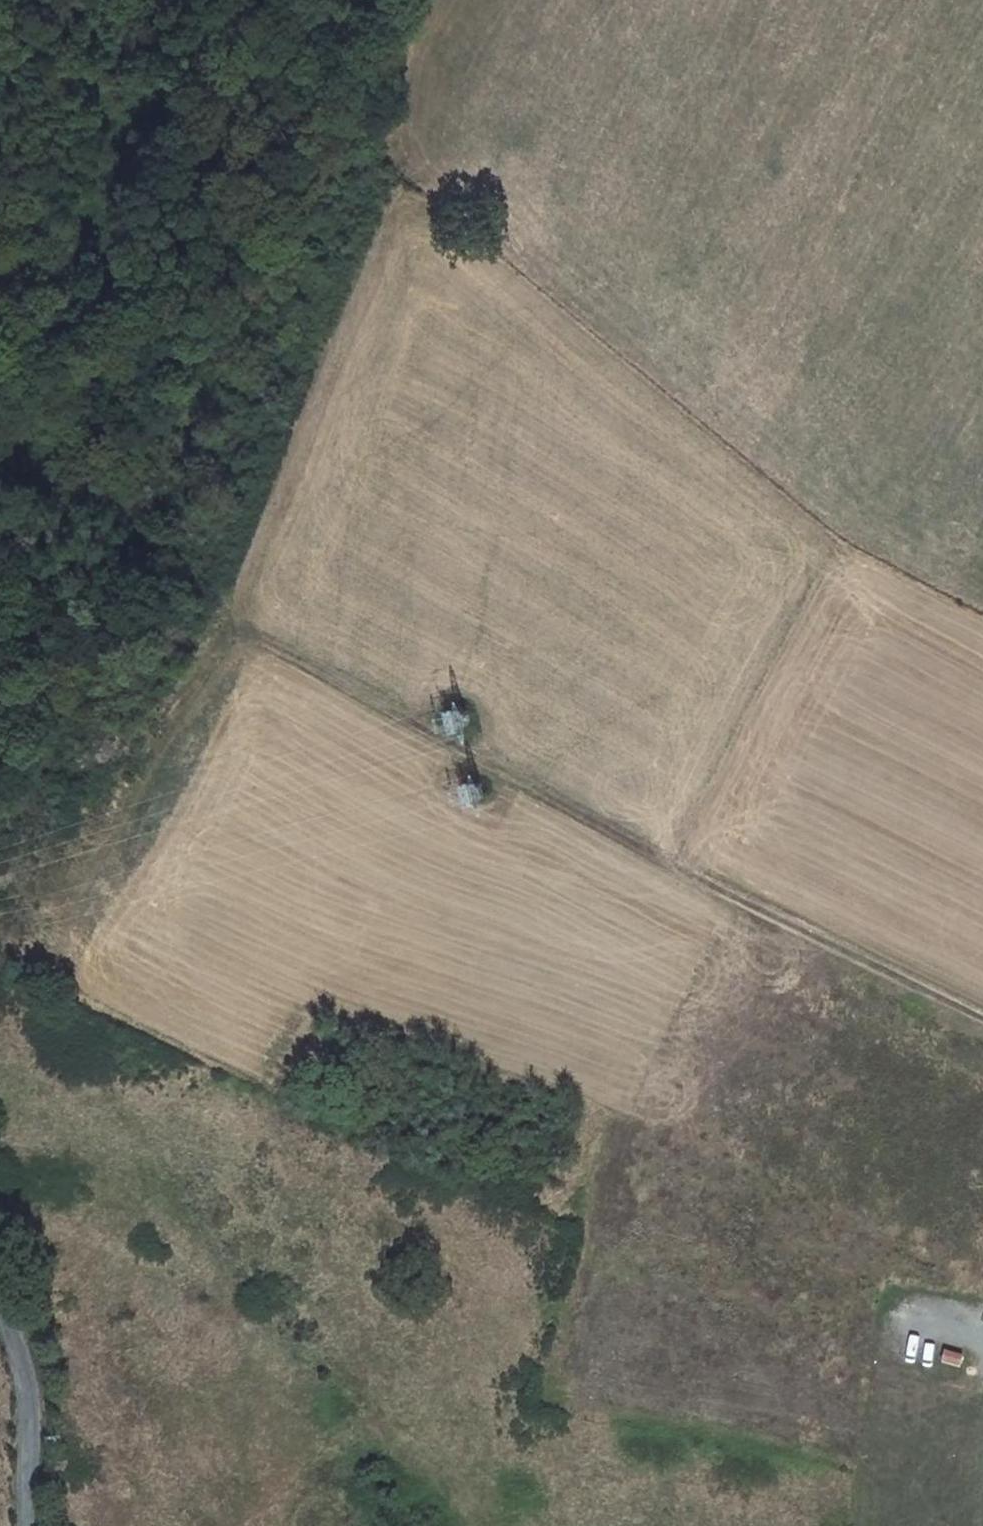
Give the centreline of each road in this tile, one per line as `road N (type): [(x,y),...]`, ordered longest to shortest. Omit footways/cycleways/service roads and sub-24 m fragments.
road 1 (unclassified): [(0,1305),(28,1380),(30,1525)]

